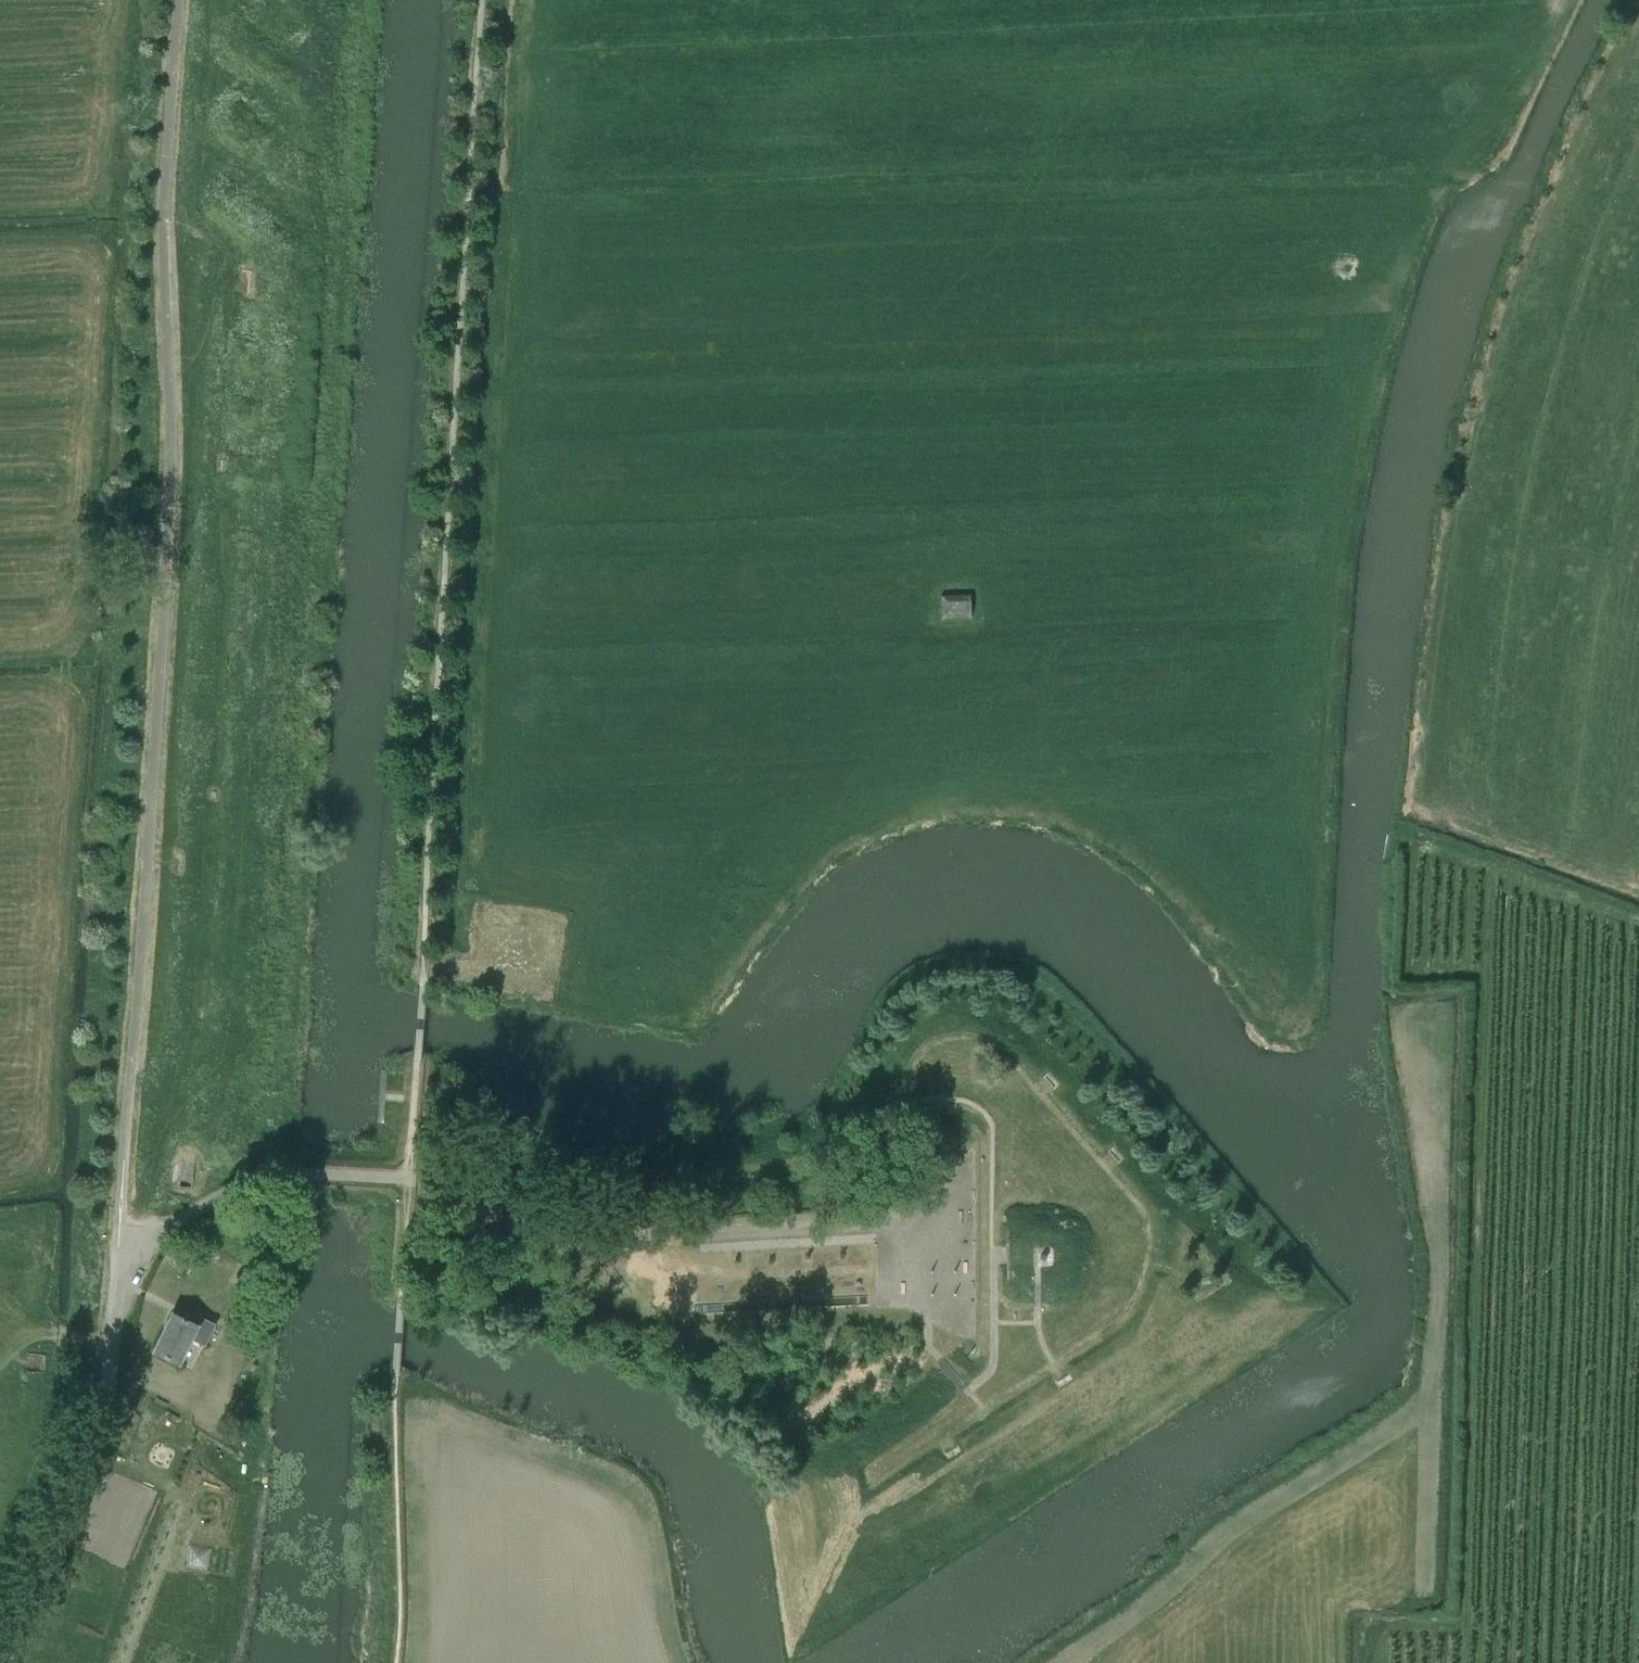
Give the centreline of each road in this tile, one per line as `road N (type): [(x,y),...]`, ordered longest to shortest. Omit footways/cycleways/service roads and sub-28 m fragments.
road 1 (unclassified): [(4,1662),(85,1472),(114,1326),(173,472),(163,246),(179,0)]

